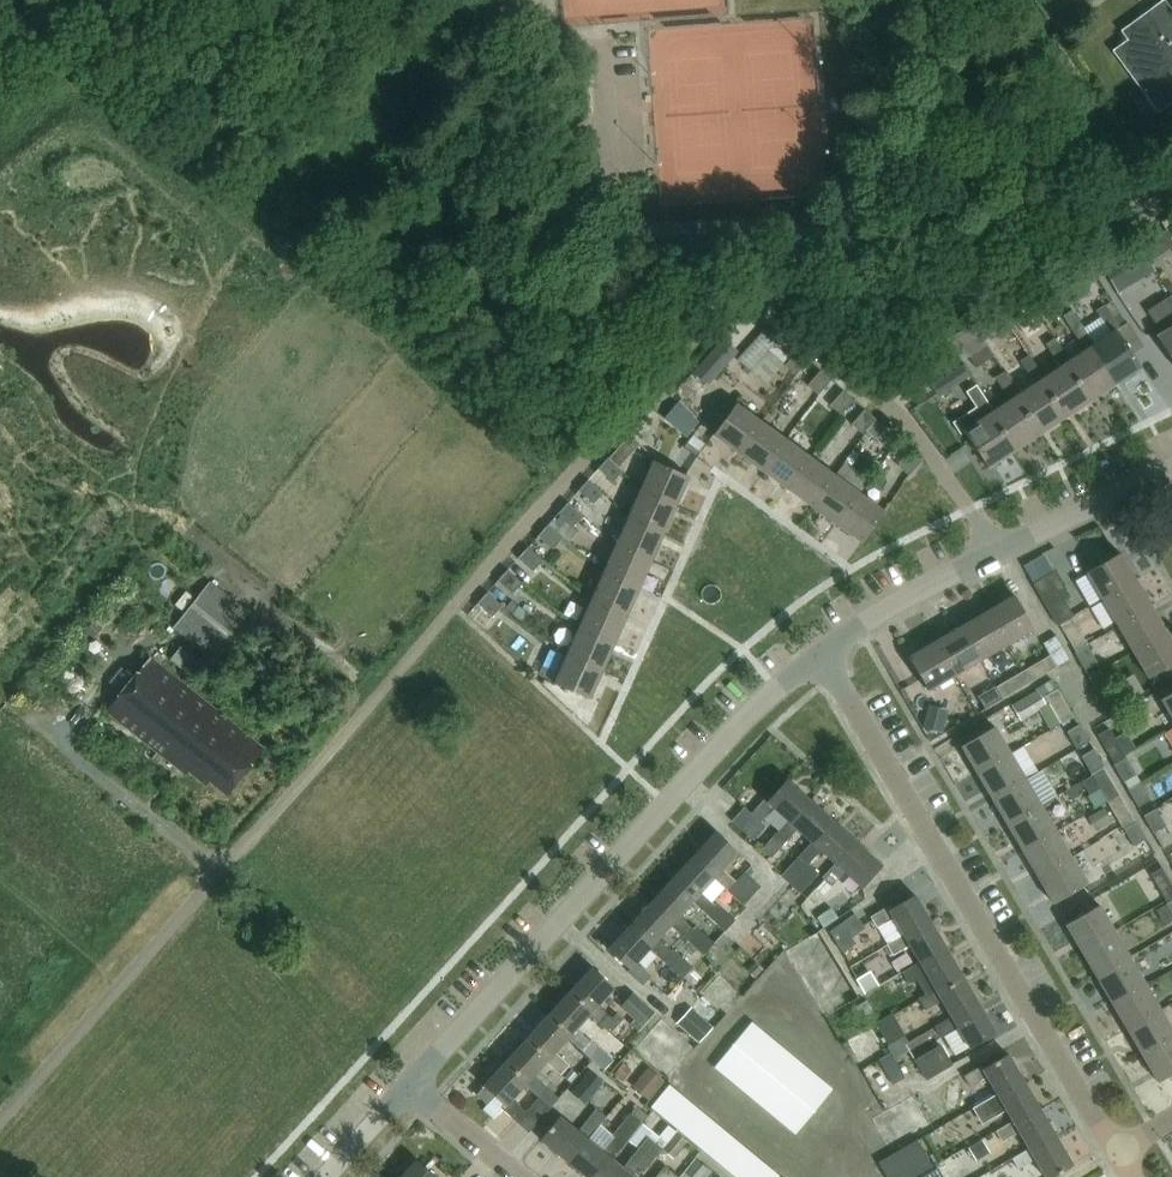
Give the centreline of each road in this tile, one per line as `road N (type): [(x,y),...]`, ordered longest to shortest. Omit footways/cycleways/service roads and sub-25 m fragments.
road 1 (residential): [(0,1121),(745,280),(774,296),(918,426),(993,549)]
road 2 (residential): [(410,1085),(677,789),(821,654)]
road 3 (residential): [(1117,1152),(821,654)]
road 4 (residential): [(821,654),(993,549)]
road 5 (residential): [(993,549),(1171,468)]
road 6 (residential): [(522,1176),(410,1085)]
road 7 (residential): [(327,1176),(410,1085)]

